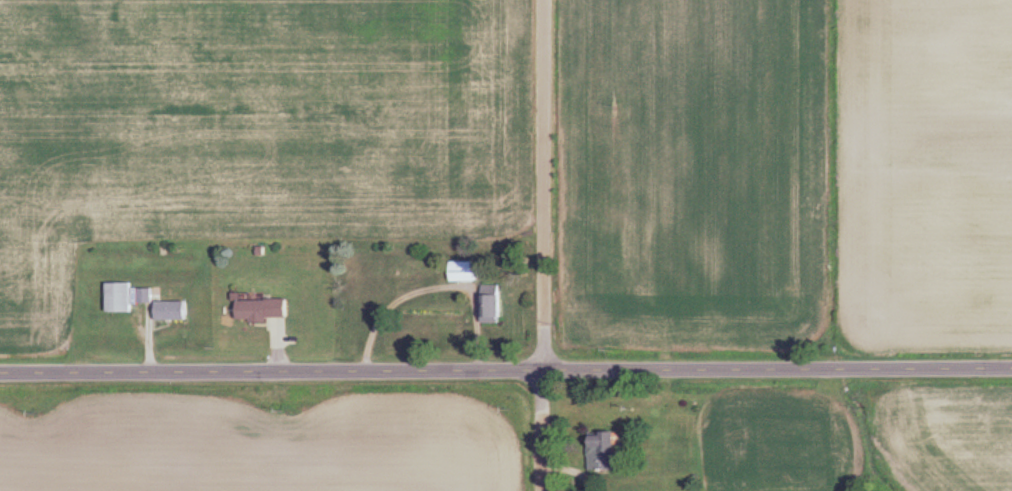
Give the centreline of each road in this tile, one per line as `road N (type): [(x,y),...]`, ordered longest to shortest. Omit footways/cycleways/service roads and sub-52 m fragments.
road 1 (tertiary): [(0,372),(1011,368)]
road 2 (residential): [(543,490),(543,0)]

